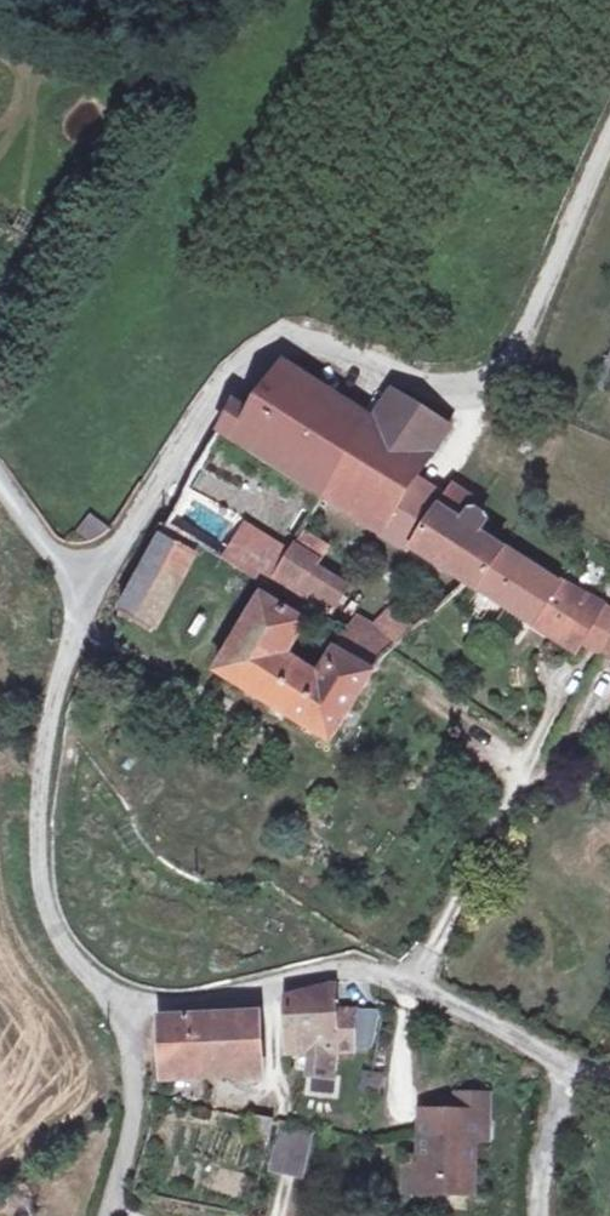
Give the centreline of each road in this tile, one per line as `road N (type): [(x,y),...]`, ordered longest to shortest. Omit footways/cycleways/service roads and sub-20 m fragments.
road 1 (unclassified): [(80,575),(109,559),(220,382),(277,340),(378,361),(466,400),(530,339),(609,137)]
road 2 (residential): [(116,1003),(251,994),(341,971),(421,982),(585,1076),(609,1070)]
road 3 (residential): [(80,575),(41,800),(39,861),(49,913),(72,958),(116,1003)]
road 4 (residential): [(116,1003),(139,1027),(137,1117),(109,1215)]
road 5 (residential): [(0,477),(51,552),(80,575)]

